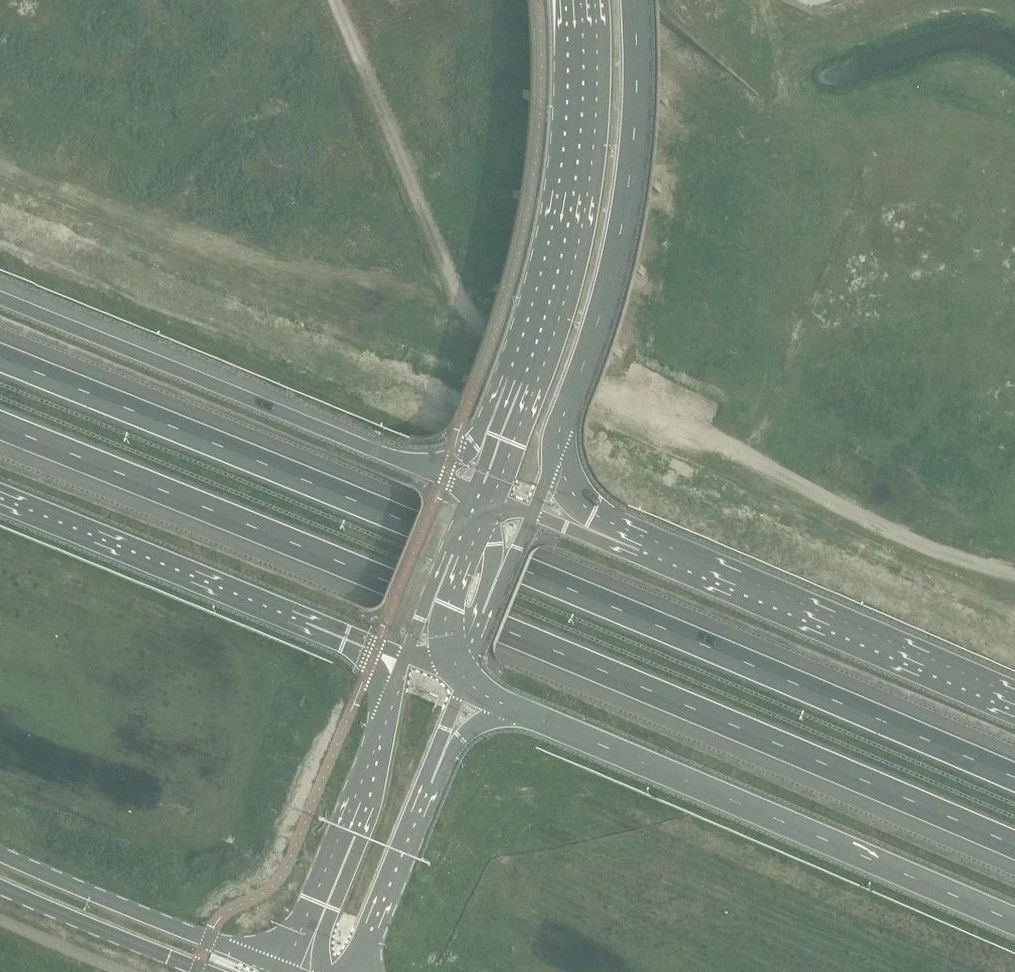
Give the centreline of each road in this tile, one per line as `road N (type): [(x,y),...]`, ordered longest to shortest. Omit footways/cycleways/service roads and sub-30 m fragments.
road 1 (trunk): [(0,425),(1014,847)]
road 2 (trunk): [(1014,777),(0,359)]
road 3 (track): [(333,0),(452,286),(479,327),(890,536),(1014,577)]
road 4 (trunk): [(468,680),(1014,923)]
road 5 (tertiary): [(531,516),(582,394),(619,272),(641,87),(636,0)]
road 6 (trunk): [(1014,702),(531,516)]
road 7 (trunk): [(472,493),(0,301)]
road 8 (tertiary): [(580,0),(579,91),(555,257),(472,493)]
road 9 (trunk): [(0,490),(407,656)]
road 10 (tertiary): [(407,656),(284,971)]
road 11 (tertiary): [(359,971),(468,680)]
road 12 (tertiary): [(284,971),(0,856)]
road 13 (tertiary): [(0,889),(199,971)]
road 14 (tertiary): [(468,680),(531,516)]
road 15 (tertiary): [(472,493),(407,656)]

